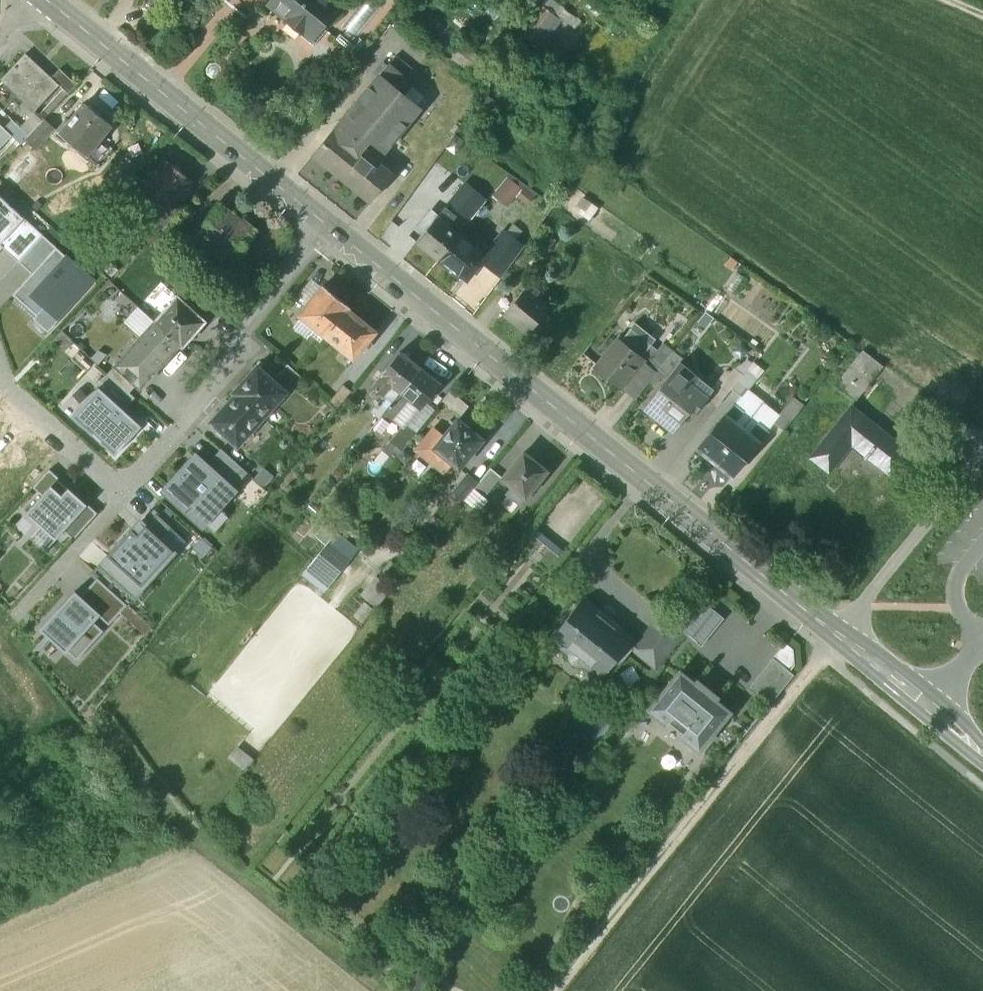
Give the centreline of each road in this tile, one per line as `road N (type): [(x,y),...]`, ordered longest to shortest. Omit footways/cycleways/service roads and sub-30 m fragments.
road 1 (secondary): [(982,749),(329,223)]
road 2 (residential): [(0,378),(128,497),(179,432),(174,404),(329,223)]
road 3 (track): [(847,640),(568,990)]
road 4 (secondary): [(329,223),(48,0)]
road 5 (track): [(382,990),(201,857)]
road 6 (track): [(847,640),(982,470)]

